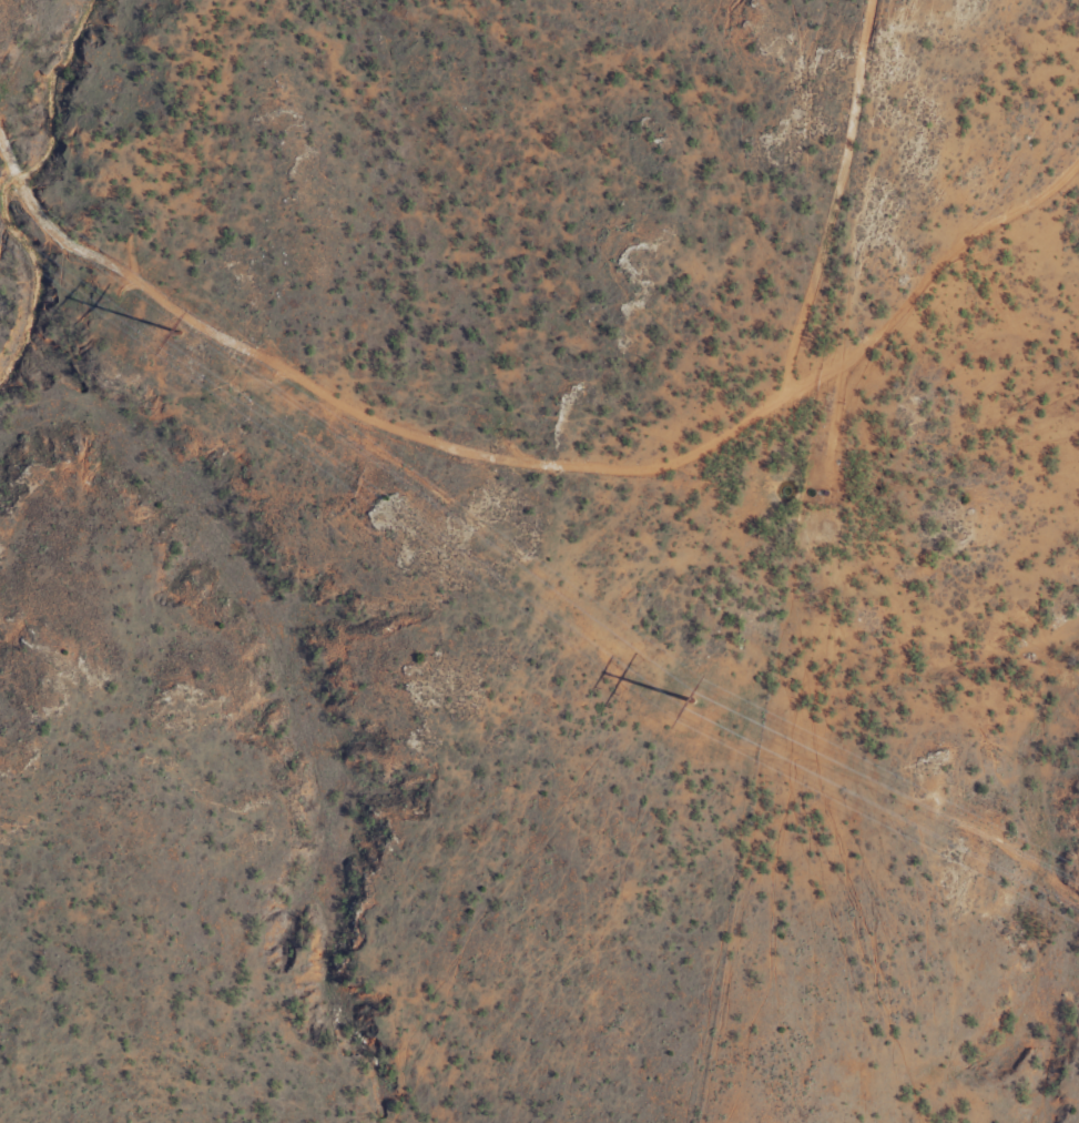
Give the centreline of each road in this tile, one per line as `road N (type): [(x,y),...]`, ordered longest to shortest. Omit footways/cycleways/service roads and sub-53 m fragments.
road 1 (residential): [(0,139),(63,244),(120,257),(204,324),(340,392),(416,442),(596,468),(733,439),(786,388),(825,381),(858,361),(950,240),(1040,208),(1078,171)]
road 2 (residential): [(870,0),(839,206),(786,388)]

